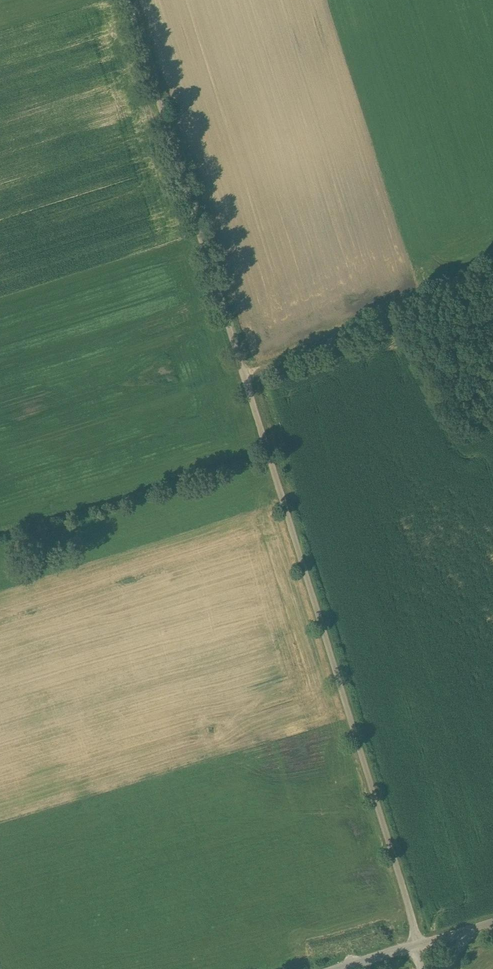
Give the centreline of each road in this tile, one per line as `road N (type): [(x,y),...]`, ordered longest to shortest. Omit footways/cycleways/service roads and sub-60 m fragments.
road 1 (unclassified): [(128,0),(420,946)]
road 2 (track): [(244,376),(492,267)]

